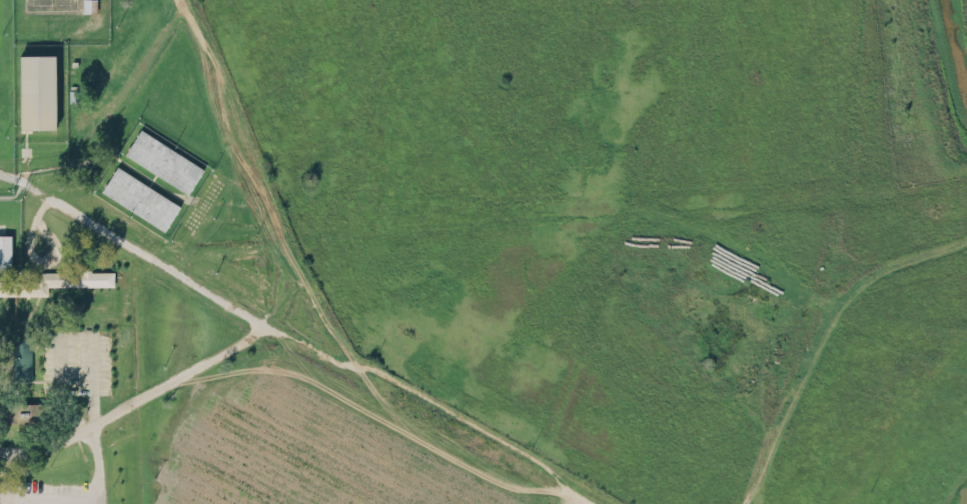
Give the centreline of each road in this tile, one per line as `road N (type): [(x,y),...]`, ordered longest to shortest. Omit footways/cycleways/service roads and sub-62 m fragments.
road 1 (track): [(357,376),(275,228),(182,0)]
road 2 (track): [(743,503),(833,314),(859,286),(966,244)]
road 3 (track): [(0,152),(82,151),(190,0)]

